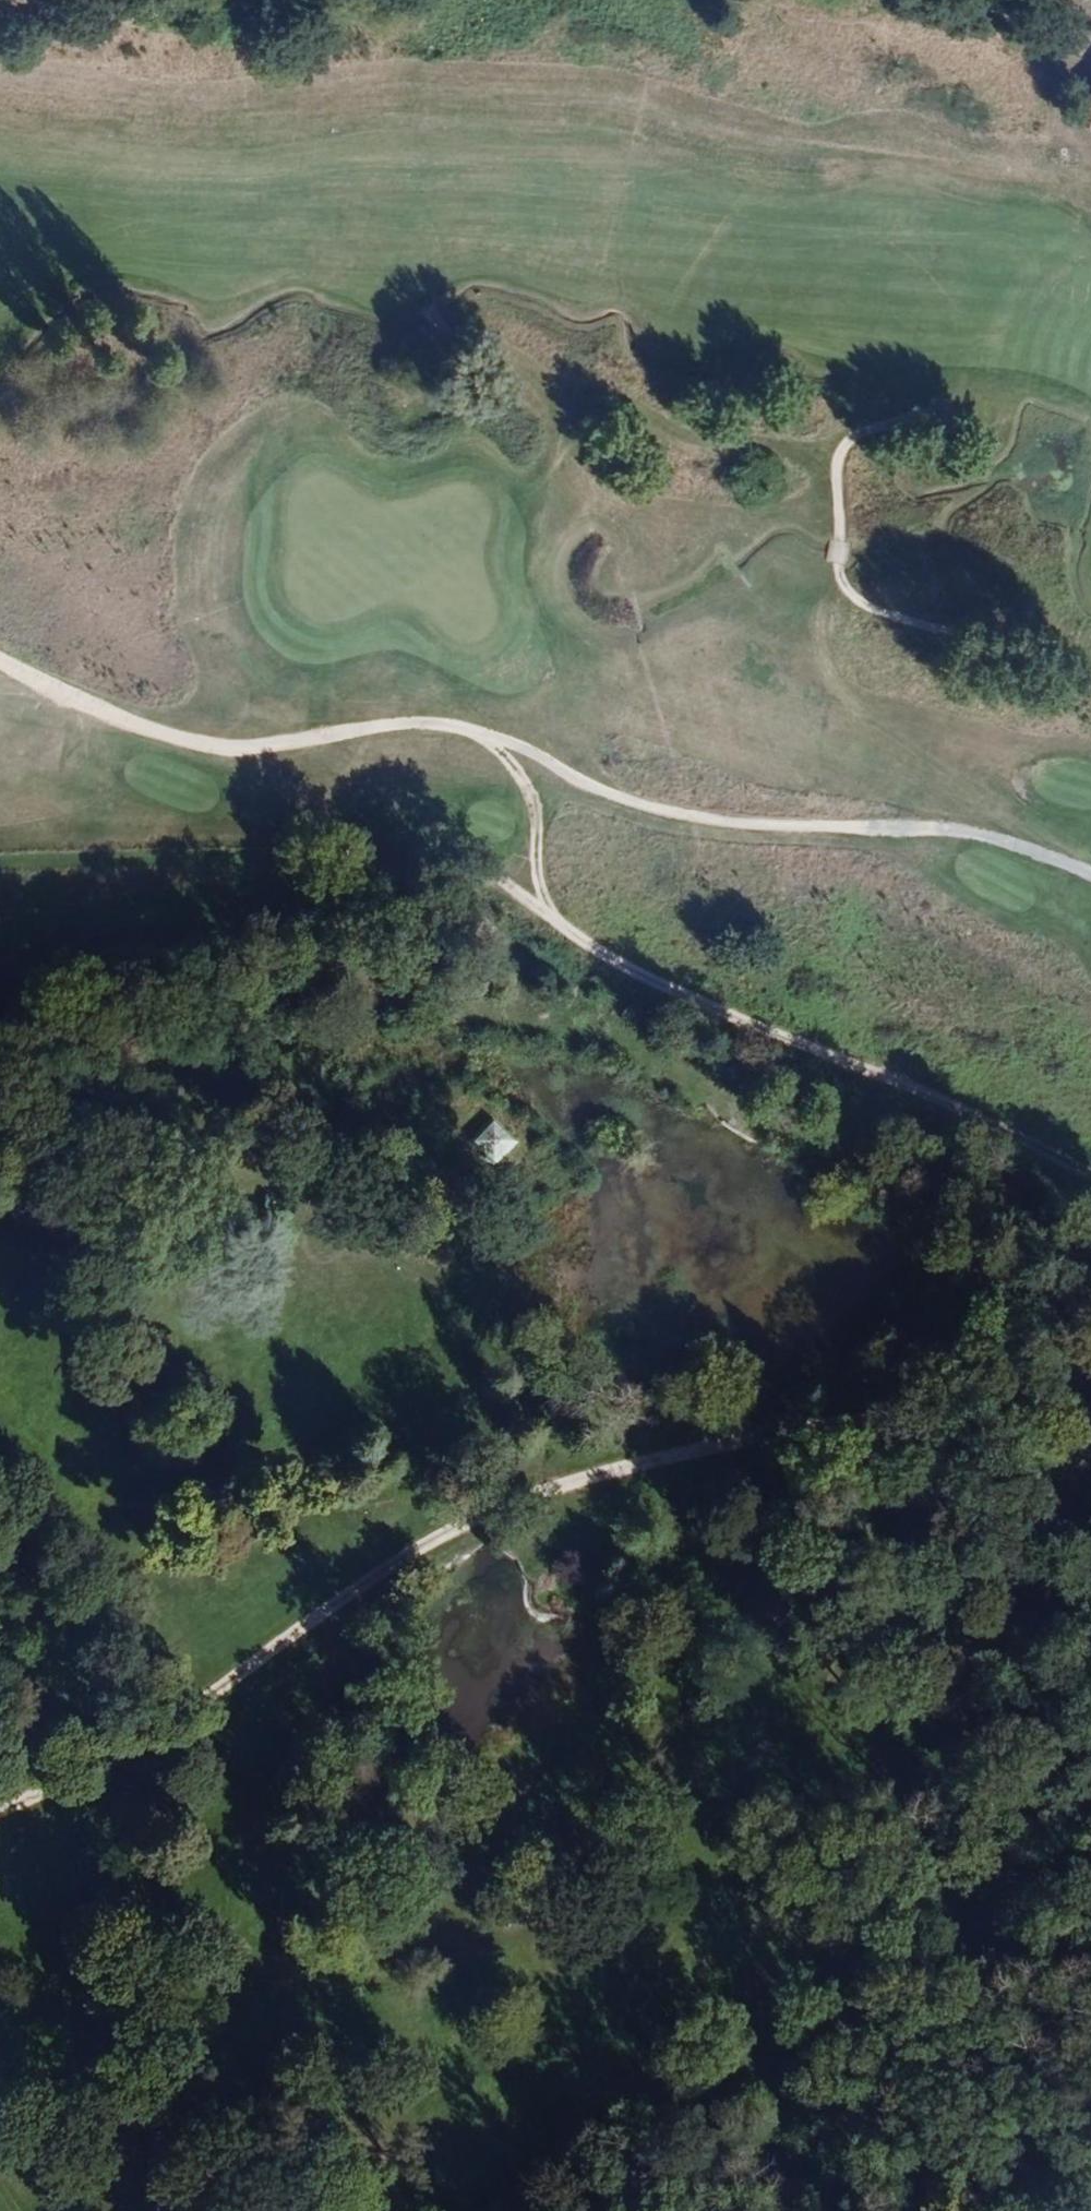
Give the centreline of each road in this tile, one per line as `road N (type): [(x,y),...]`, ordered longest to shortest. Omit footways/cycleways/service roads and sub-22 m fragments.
road 1 (track): [(0,660),(124,721),(190,741),(235,749),(438,725),(505,741),(631,799),(747,823),(942,827),(1028,847),(1090,874)]
road 2 (track): [(1090,37),(951,0)]

